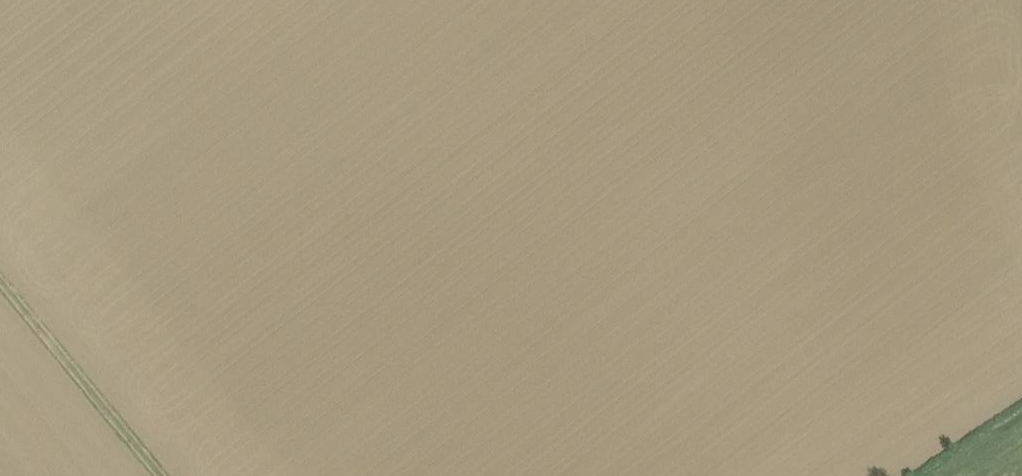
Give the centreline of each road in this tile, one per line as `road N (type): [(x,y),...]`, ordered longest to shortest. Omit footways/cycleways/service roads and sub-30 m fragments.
road 1 (track): [(0,268),(172,475)]

